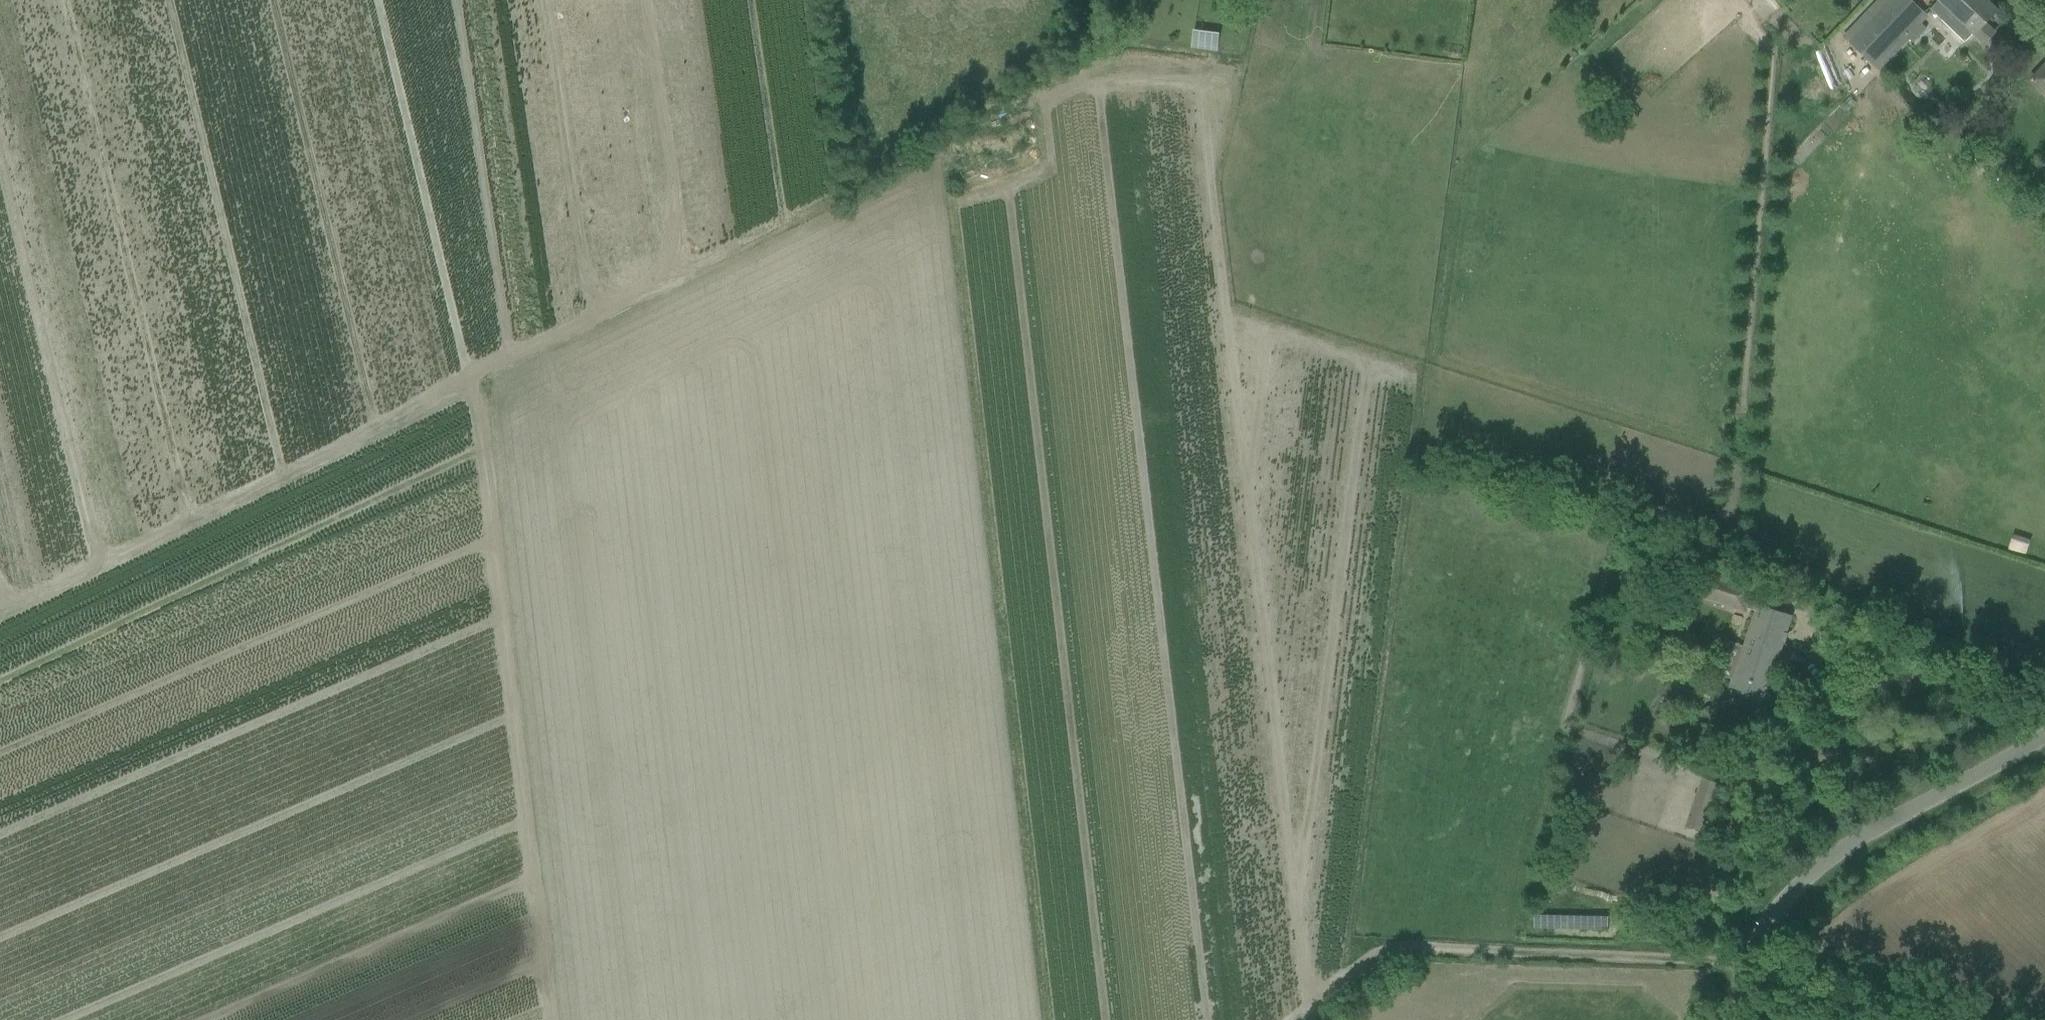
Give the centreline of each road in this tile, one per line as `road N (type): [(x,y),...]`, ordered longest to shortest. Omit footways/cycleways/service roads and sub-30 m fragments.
road 1 (unclassified): [(1733,1019),(1757,947),(1787,898),(1860,836),(2044,733)]

